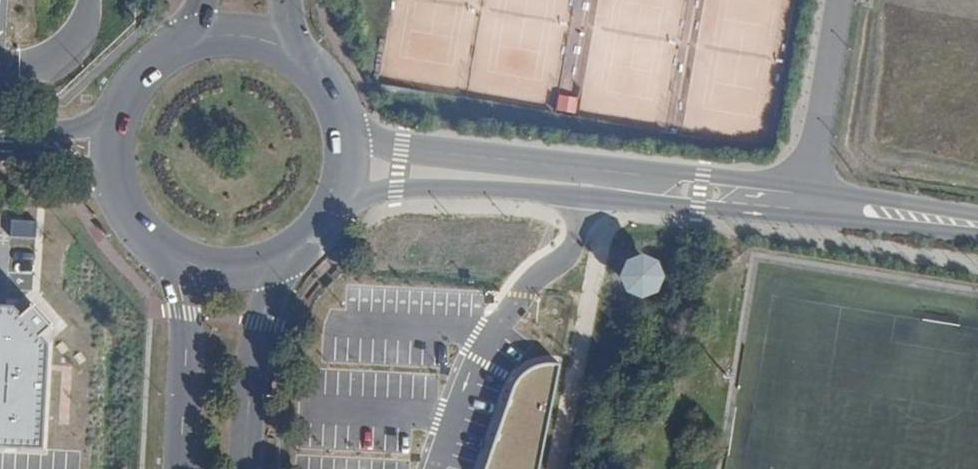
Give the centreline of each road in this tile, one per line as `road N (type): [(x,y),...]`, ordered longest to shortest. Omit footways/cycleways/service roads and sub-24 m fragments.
road 1 (unclassified): [(336,205),(436,186),(806,219)]
road 2 (unclassified): [(810,187),(452,154),(346,130)]
road 3 (secondary): [(246,468),(258,341),(300,248)]
road 4 (secondary): [(176,258),(188,336),(181,468)]
road 5 (unclassified): [(810,187),(838,0)]
road 6 (unclassified): [(806,219),(977,234)]
road 7 (unclassified): [(977,216),(810,187)]
road 8 (secondary): [(176,258),(230,271),(300,248)]
road 9 (tertiary): [(118,113),(82,128),(0,138)]
road 10 (tertiary): [(0,146),(84,158),(114,178)]

